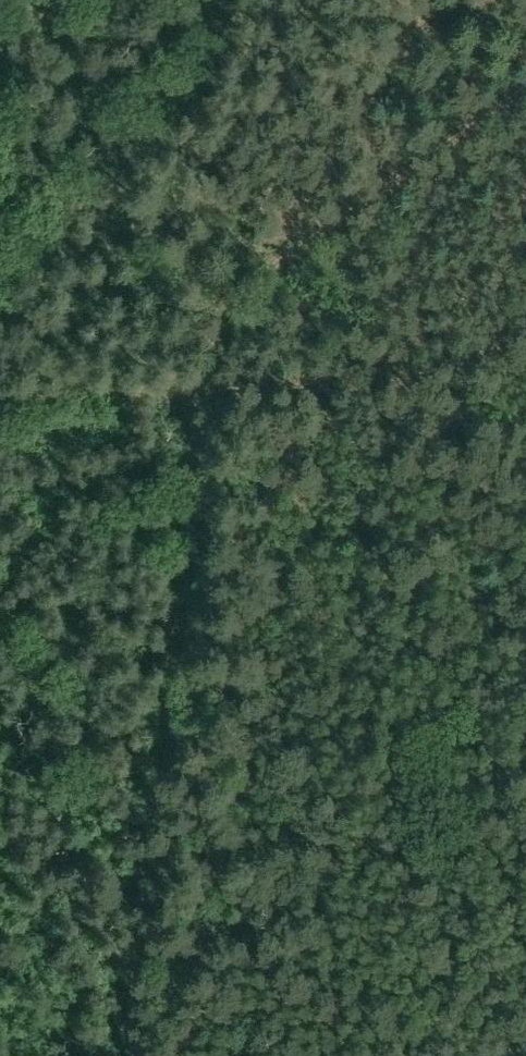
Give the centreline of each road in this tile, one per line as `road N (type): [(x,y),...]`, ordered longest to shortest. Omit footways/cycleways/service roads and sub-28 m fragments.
road 1 (track): [(132,1055),(198,379),(221,318),(303,239),(525,79)]
road 2 (track): [(525,328),(442,362),(198,379)]

